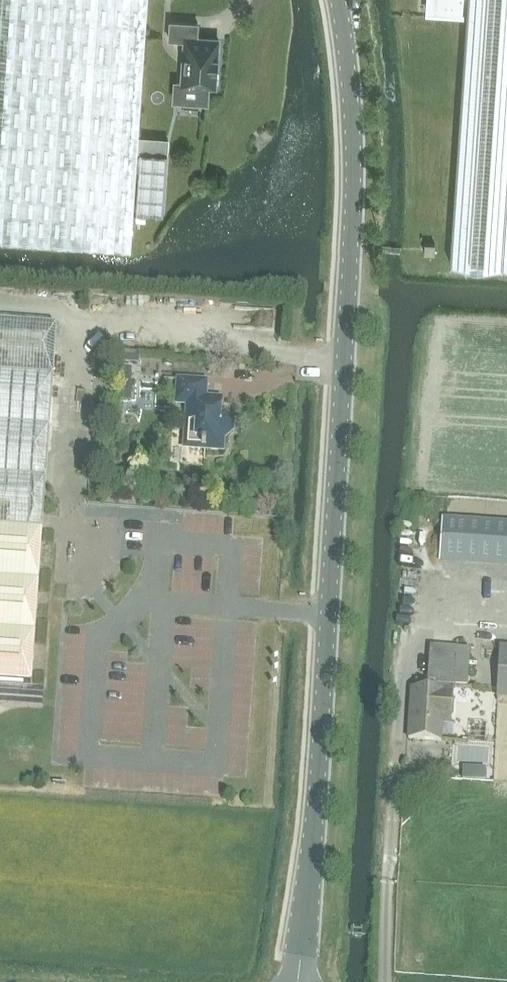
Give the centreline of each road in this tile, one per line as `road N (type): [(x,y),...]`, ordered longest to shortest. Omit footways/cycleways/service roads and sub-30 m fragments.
road 1 (unclassified): [(299,981),(348,299),(354,114),(340,0)]

